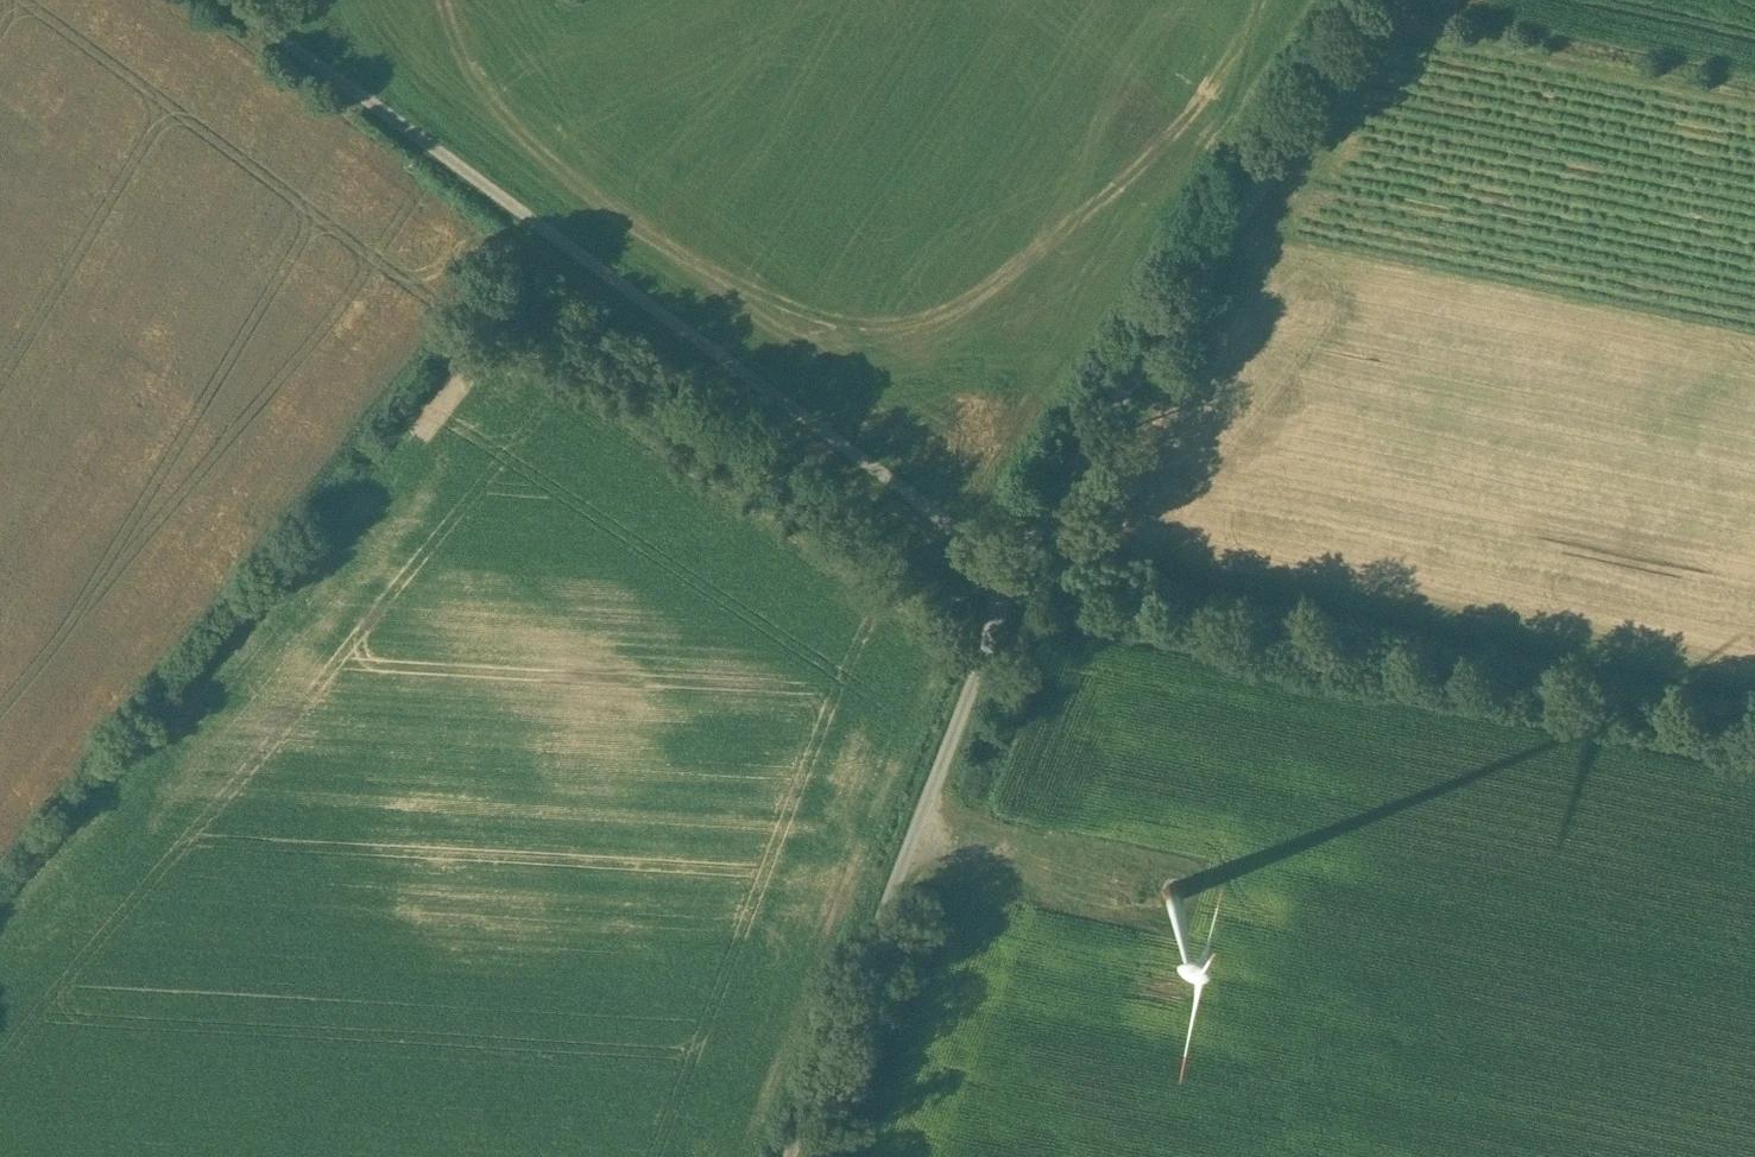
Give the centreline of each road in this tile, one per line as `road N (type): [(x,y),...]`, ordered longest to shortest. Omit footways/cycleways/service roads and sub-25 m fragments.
road 1 (unclassified): [(1385,0),(1016,567),(785,1156)]

